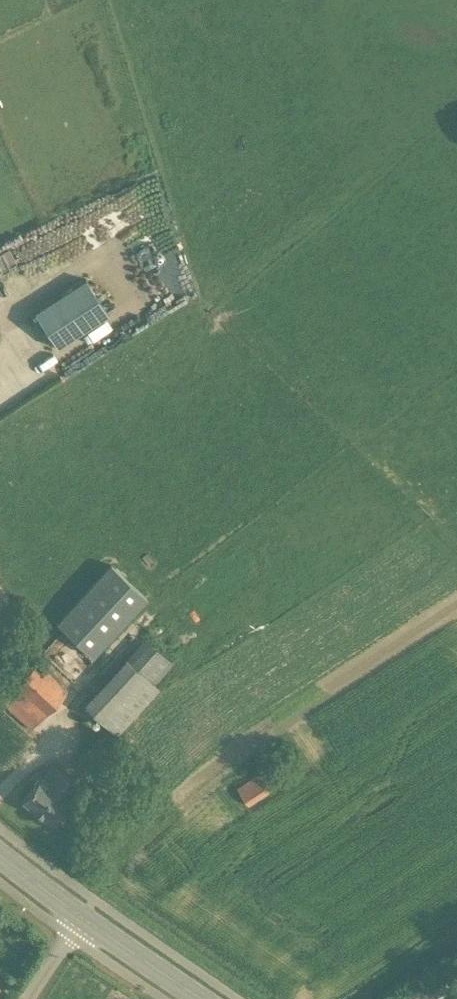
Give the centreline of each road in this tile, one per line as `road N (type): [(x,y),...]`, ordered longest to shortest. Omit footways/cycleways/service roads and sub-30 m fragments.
road 1 (secondary): [(200,998),(82,917)]

